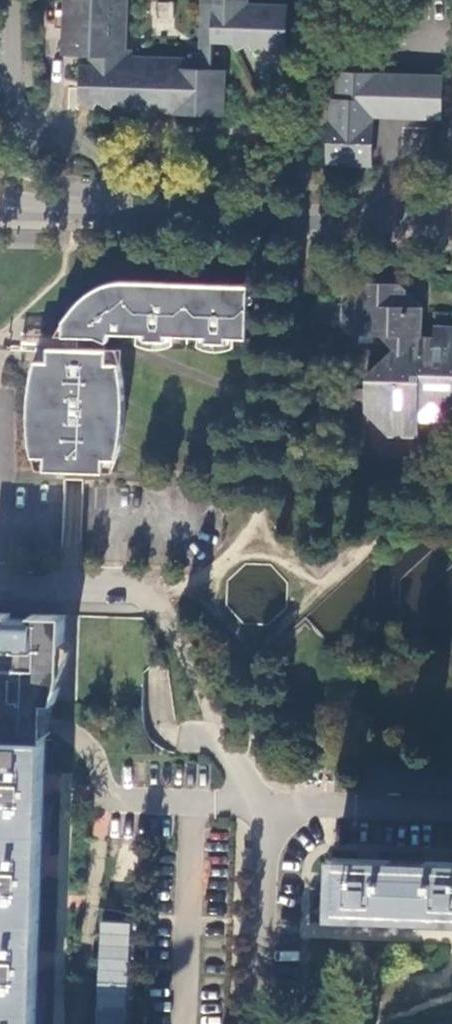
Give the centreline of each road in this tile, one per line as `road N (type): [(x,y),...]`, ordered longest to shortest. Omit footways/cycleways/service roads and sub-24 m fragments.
road 1 (residential): [(451,227),(63,210)]

